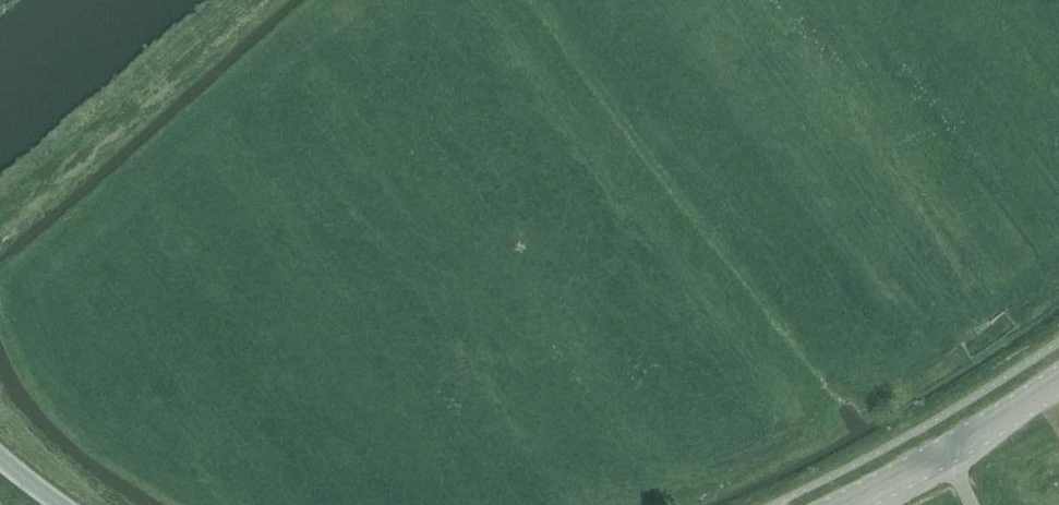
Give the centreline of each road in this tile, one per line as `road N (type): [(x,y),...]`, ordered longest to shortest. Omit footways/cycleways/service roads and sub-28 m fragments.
road 1 (tertiary): [(856,504),(1058,382)]

